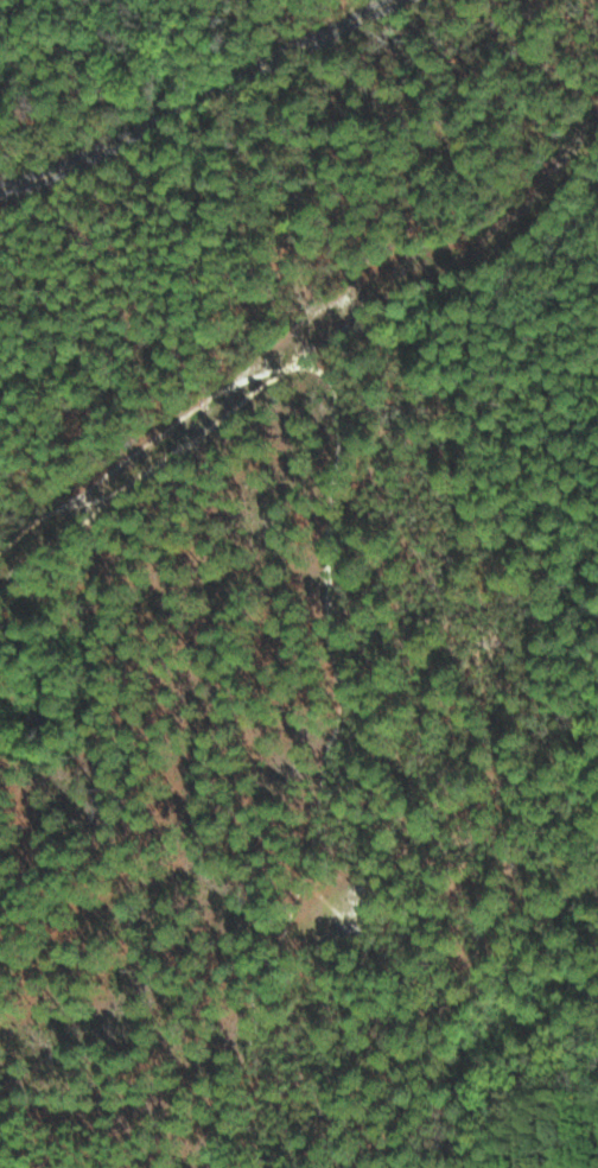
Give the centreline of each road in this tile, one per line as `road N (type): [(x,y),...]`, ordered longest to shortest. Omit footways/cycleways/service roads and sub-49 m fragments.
road 1 (residential): [(0,193),(57,176),(402,0)]

